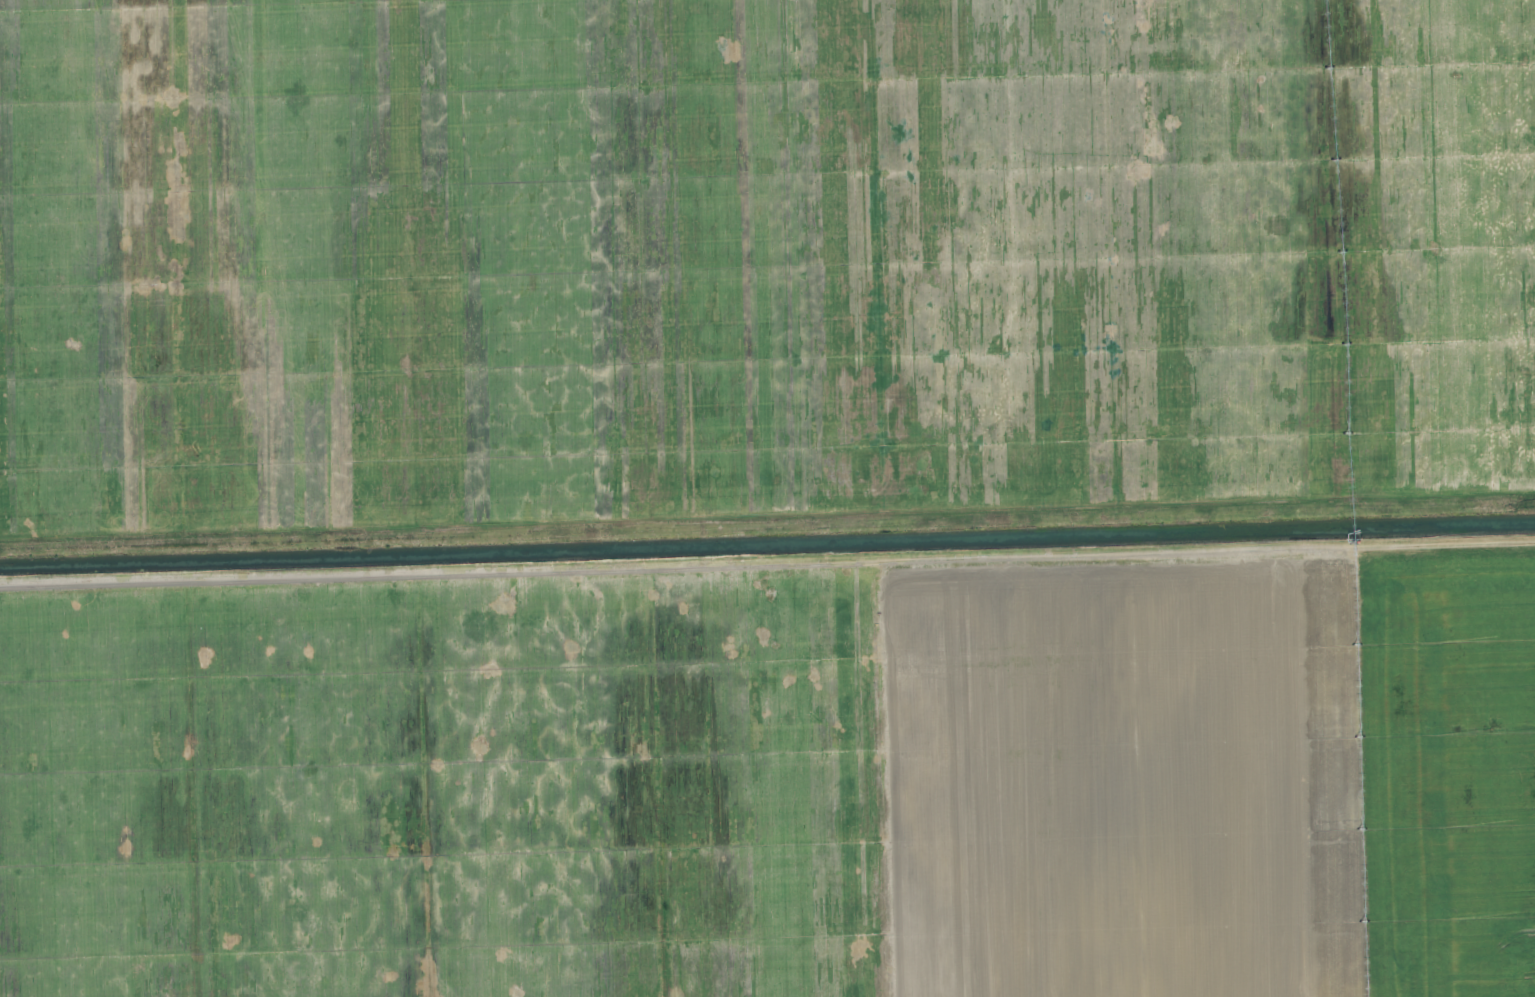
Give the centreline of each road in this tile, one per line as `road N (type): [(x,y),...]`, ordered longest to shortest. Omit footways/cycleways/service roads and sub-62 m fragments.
road 1 (residential): [(1534,543),(0,582)]

